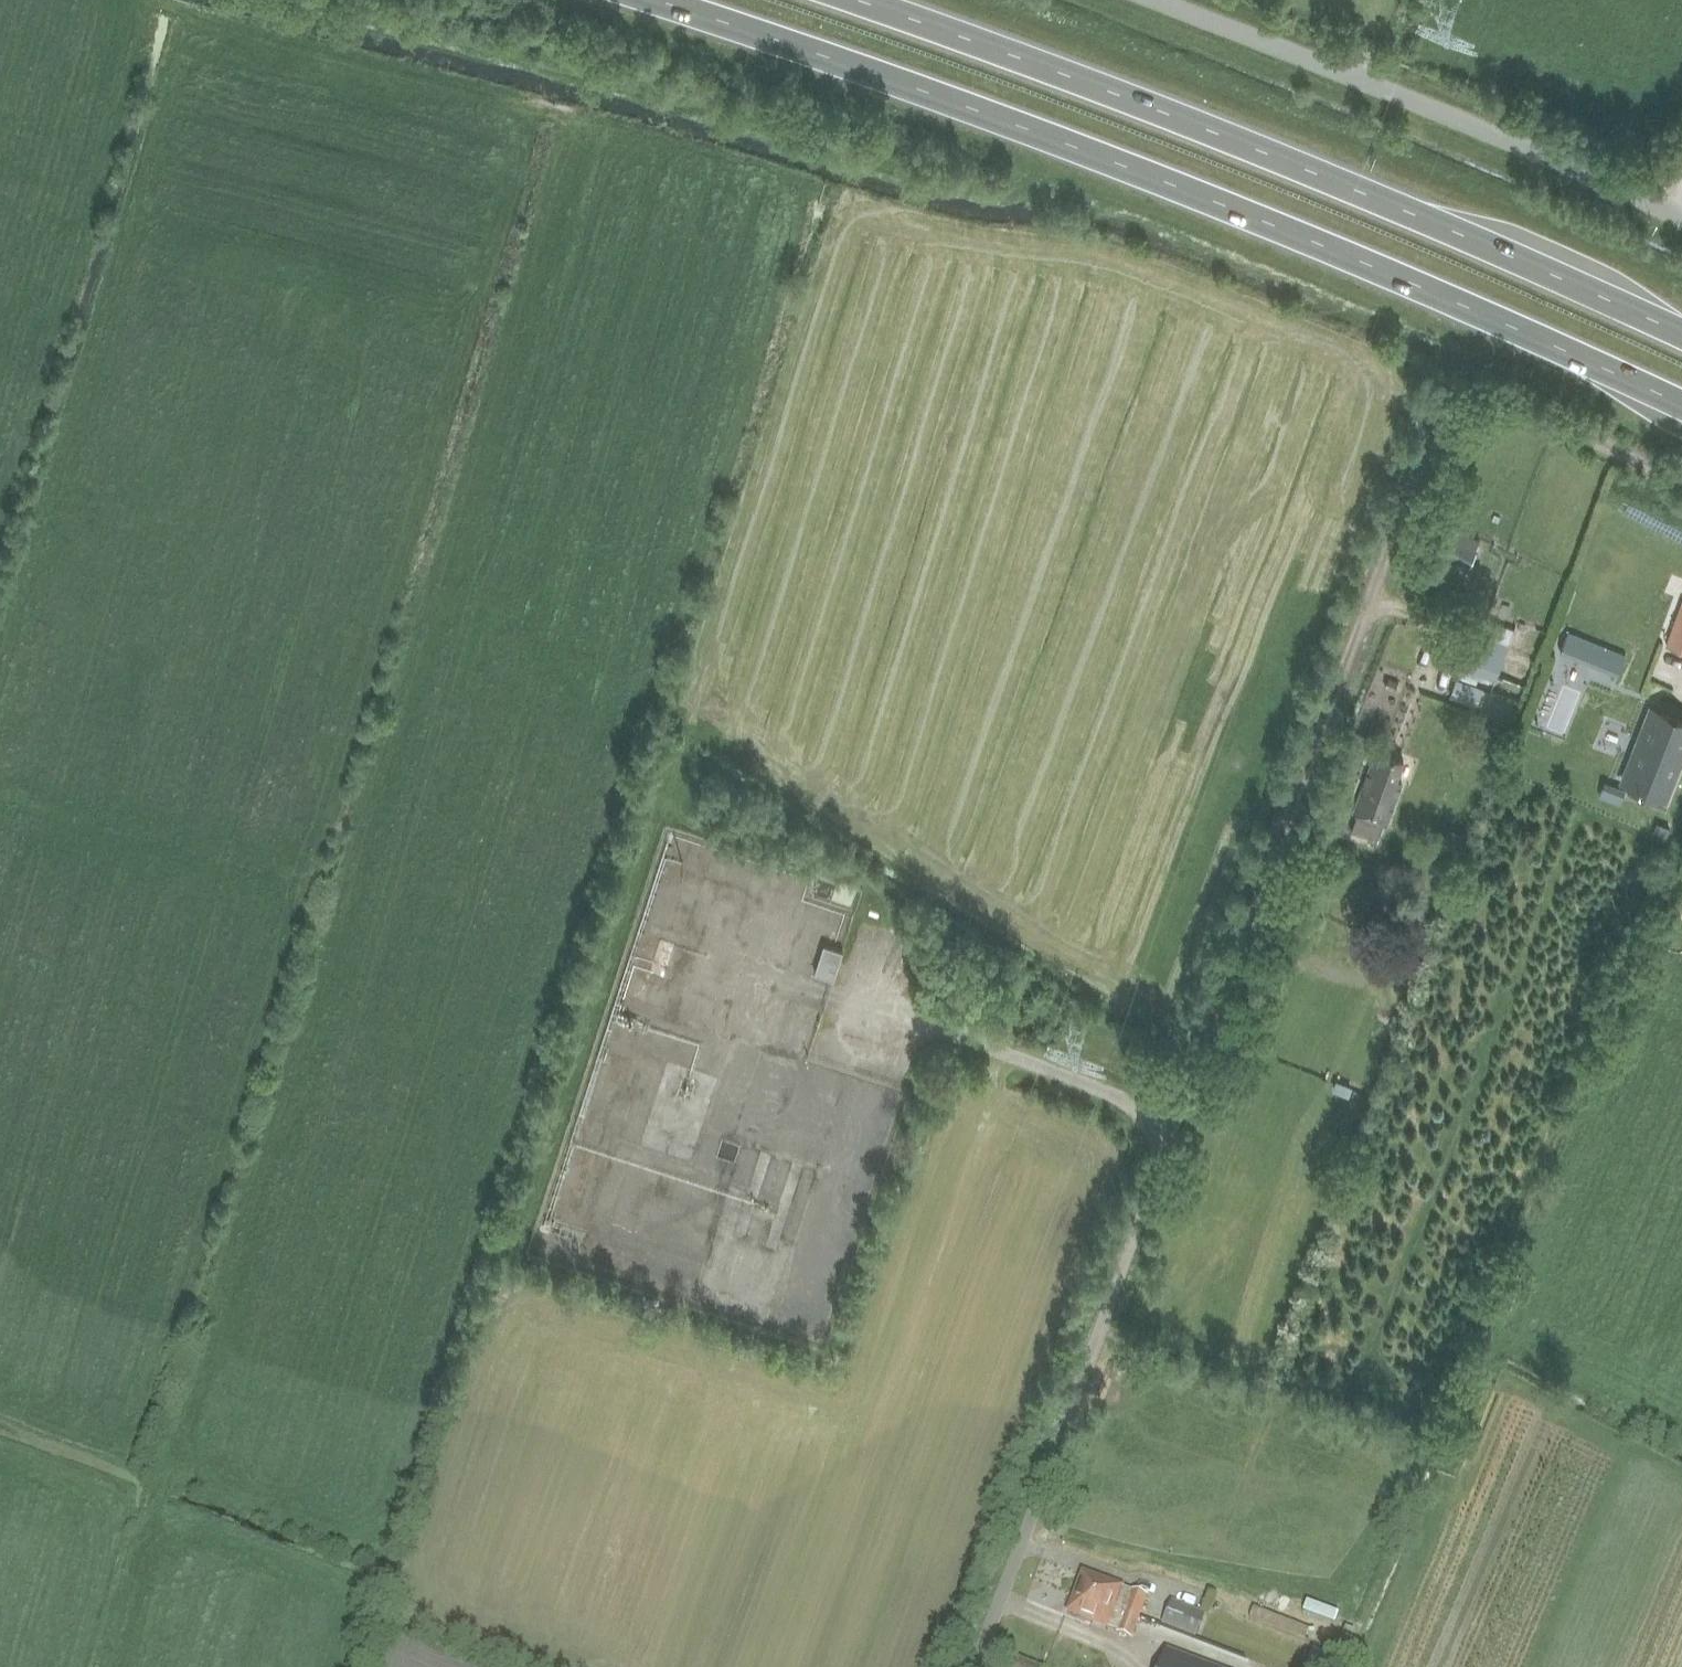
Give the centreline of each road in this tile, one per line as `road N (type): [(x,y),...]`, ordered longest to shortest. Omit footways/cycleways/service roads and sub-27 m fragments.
road 1 (unclassified): [(976,1666),(1456,407),(1474,402),(1557,435)]
road 2 (trunk): [(655,0),(1222,203),(1681,404)]
road 3 (trunk): [(1681,336),(1436,222),(856,0)]
road 4 (unclassified): [(1681,218),(1163,0)]

